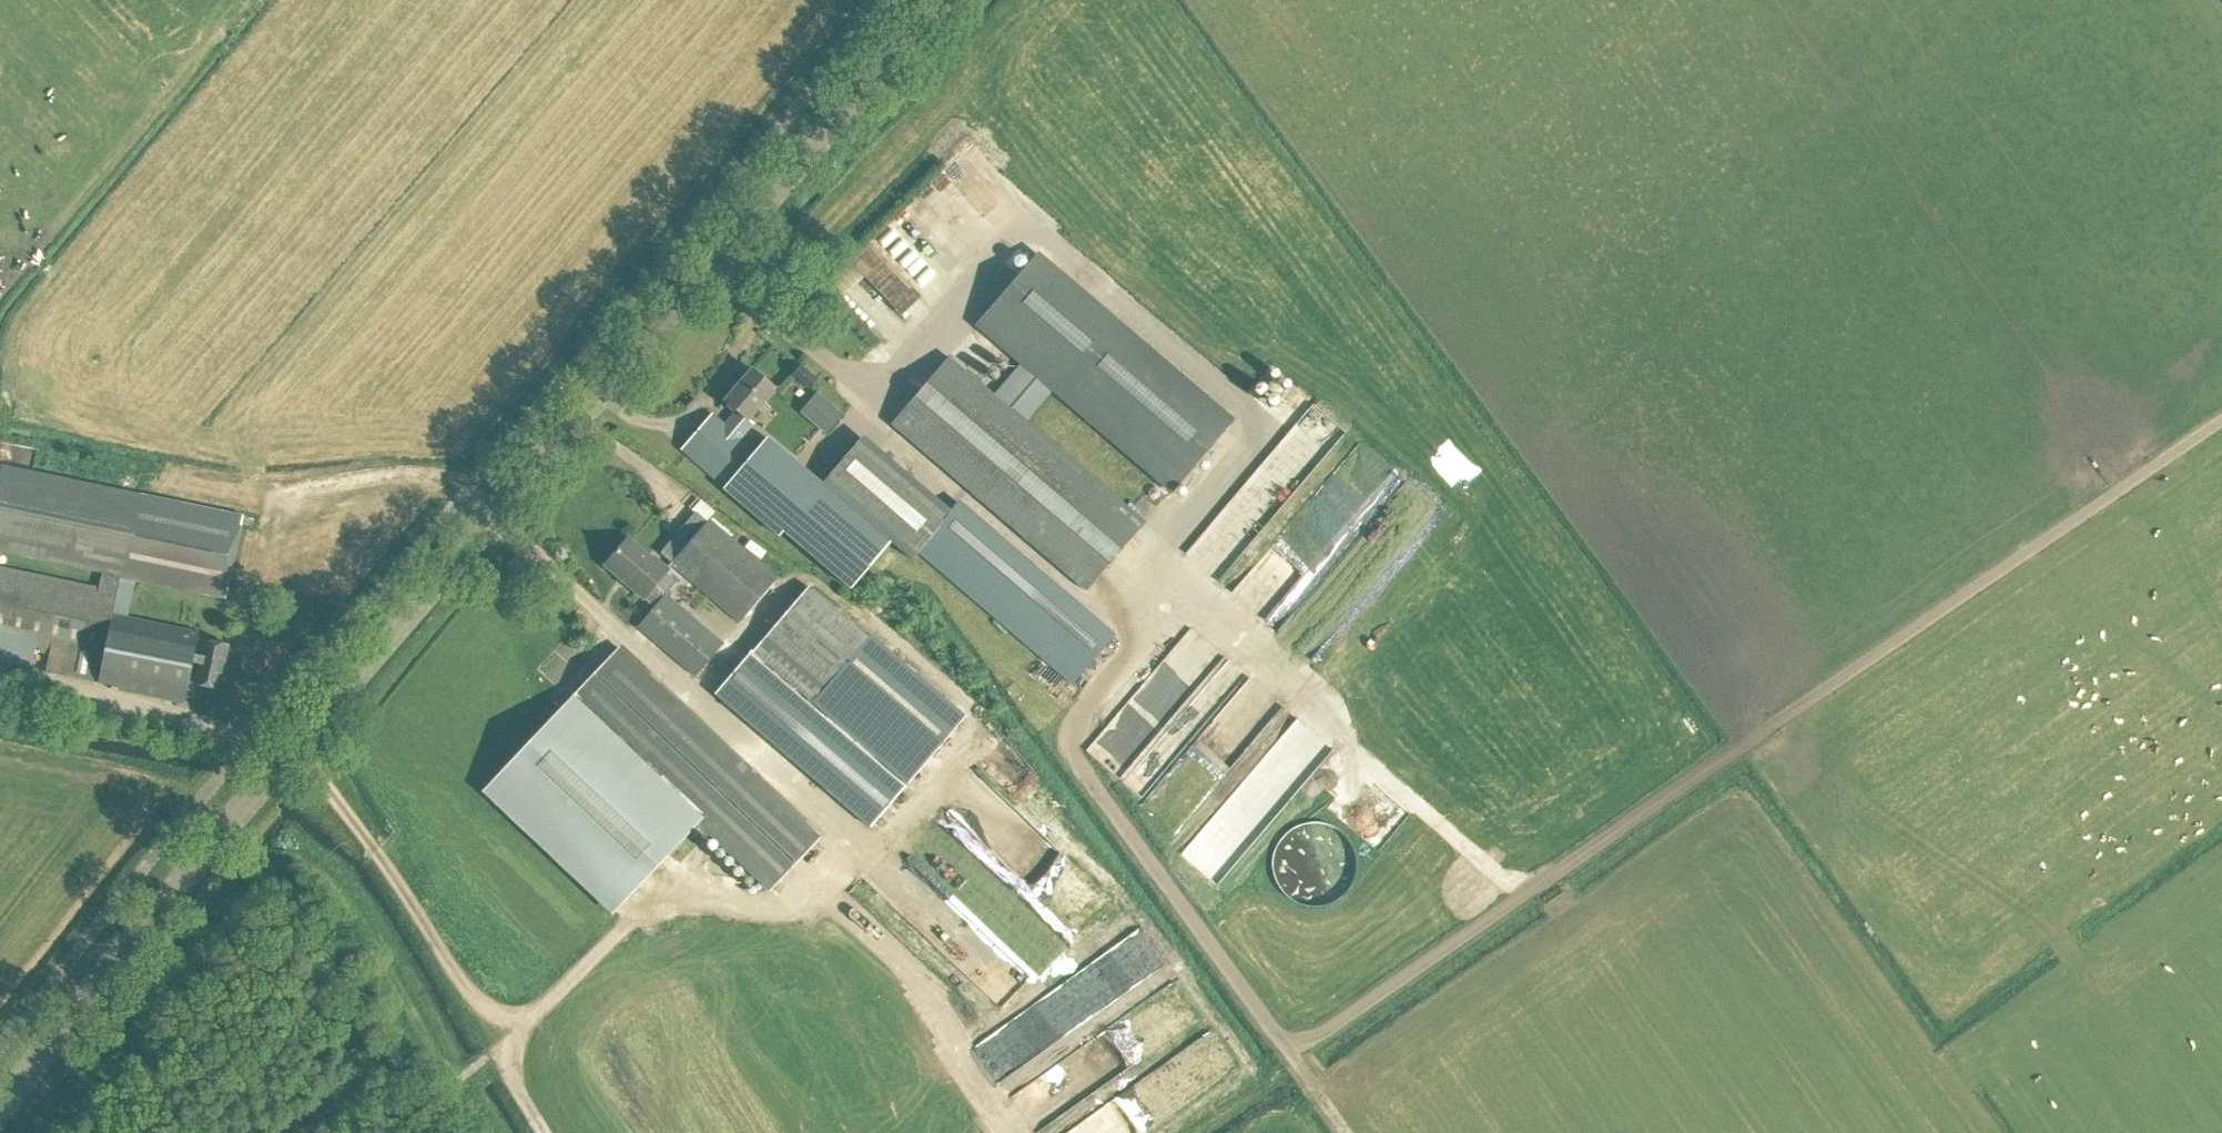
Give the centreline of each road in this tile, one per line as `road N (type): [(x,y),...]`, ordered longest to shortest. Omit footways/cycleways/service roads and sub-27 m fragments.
road 1 (primary): [(0,1109),(237,814),(939,0)]

